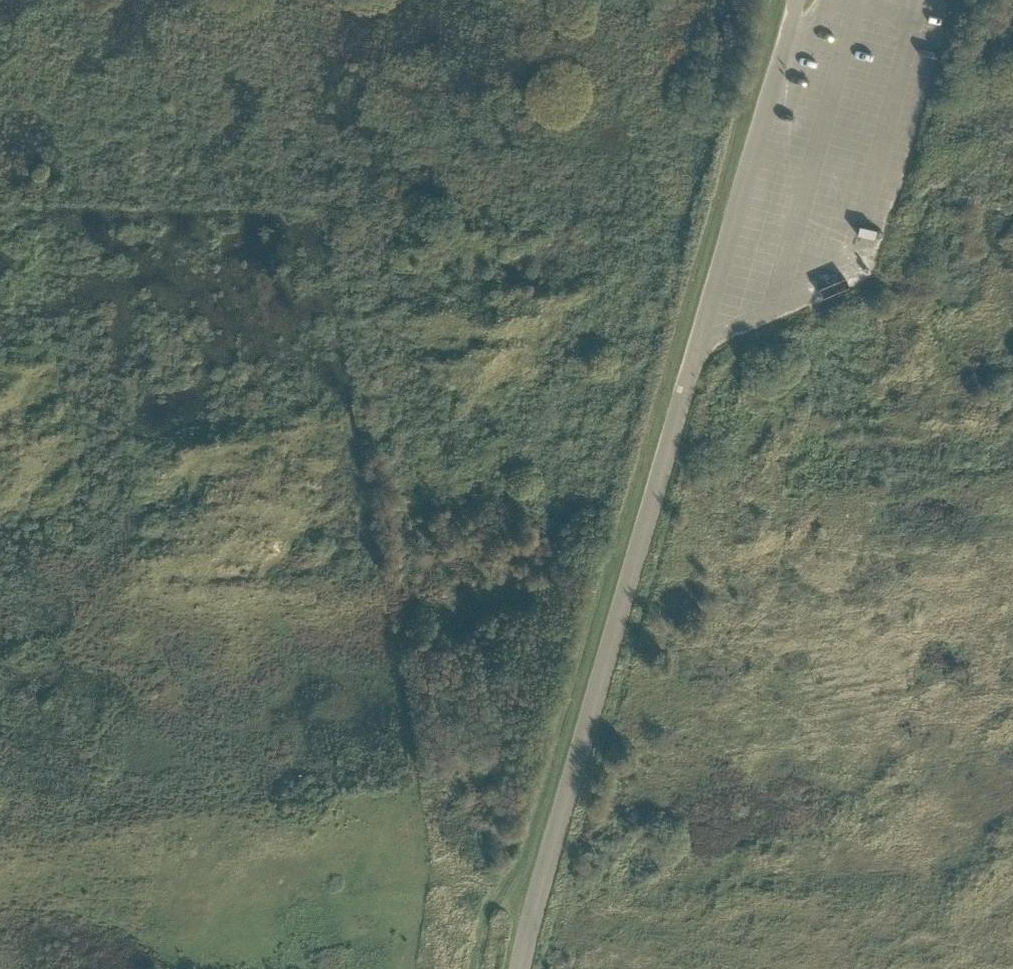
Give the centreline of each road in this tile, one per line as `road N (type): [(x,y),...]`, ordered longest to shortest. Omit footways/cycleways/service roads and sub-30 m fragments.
road 1 (unclassified): [(520,968),(799,0)]

